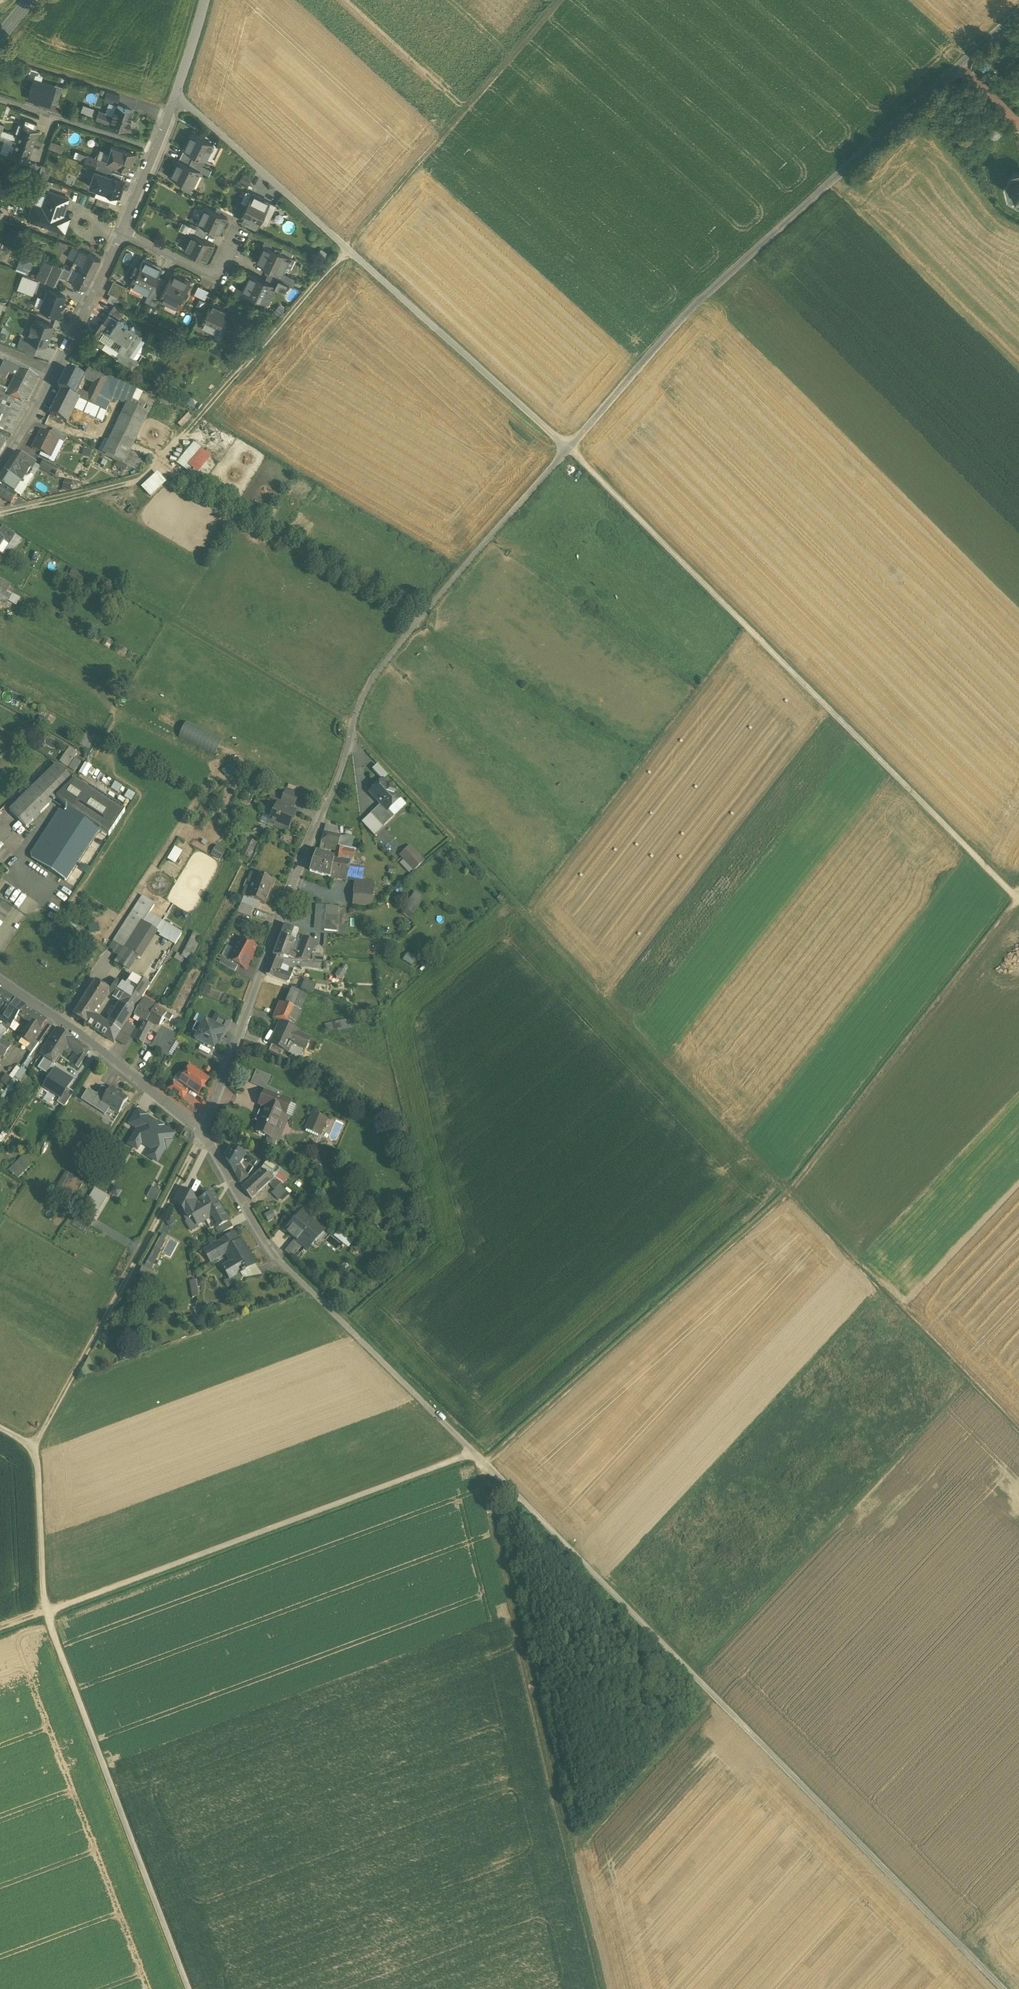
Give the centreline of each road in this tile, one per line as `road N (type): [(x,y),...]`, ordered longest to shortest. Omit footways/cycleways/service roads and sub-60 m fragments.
road 1 (track): [(569,449),(377,675),(352,731),(787,1191)]
road 2 (track): [(1003,1988),(487,1466)]
road 3 (track): [(1018,900),(569,449)]
road 4 (track): [(35,1447),(45,1612),(189,1988)]
road 5 (track): [(569,449),(700,302),(962,66)]
road 6 (track): [(487,1466),(482,1472),(605,1988)]
road 7 (track): [(569,449),(175,97)]
road 8 (track): [(472,1452),(0,1628)]
road 9 (residential): [(352,731),(203,1133)]
road 10 (track): [(353,724),(0,516)]
road 11 (track): [(487,1466),(787,1191)]
road 12 (track): [(787,1191),(1018,899)]
road 13 (track): [(787,1191),(1018,1428)]
road 14 (track): [(345,248),(560,0)]
road 15 (track): [(35,1447),(186,1164)]
road 16 (track): [(418,622),(157,466)]
road 17 (unclassified): [(0,467),(121,233)]
road 18 (residential): [(203,1133),(0,982)]
road 19 (track): [(472,1452),(314,1294)]
road 20 (track): [(345,248),(200,416)]
road 21 (residential): [(314,1294),(273,1252),(203,1133)]
road 22 (residential): [(156,150),(0,101)]
road 23 (residential): [(121,233),(219,275),(242,226)]
road 24 (unclassified): [(156,150),(204,0)]

